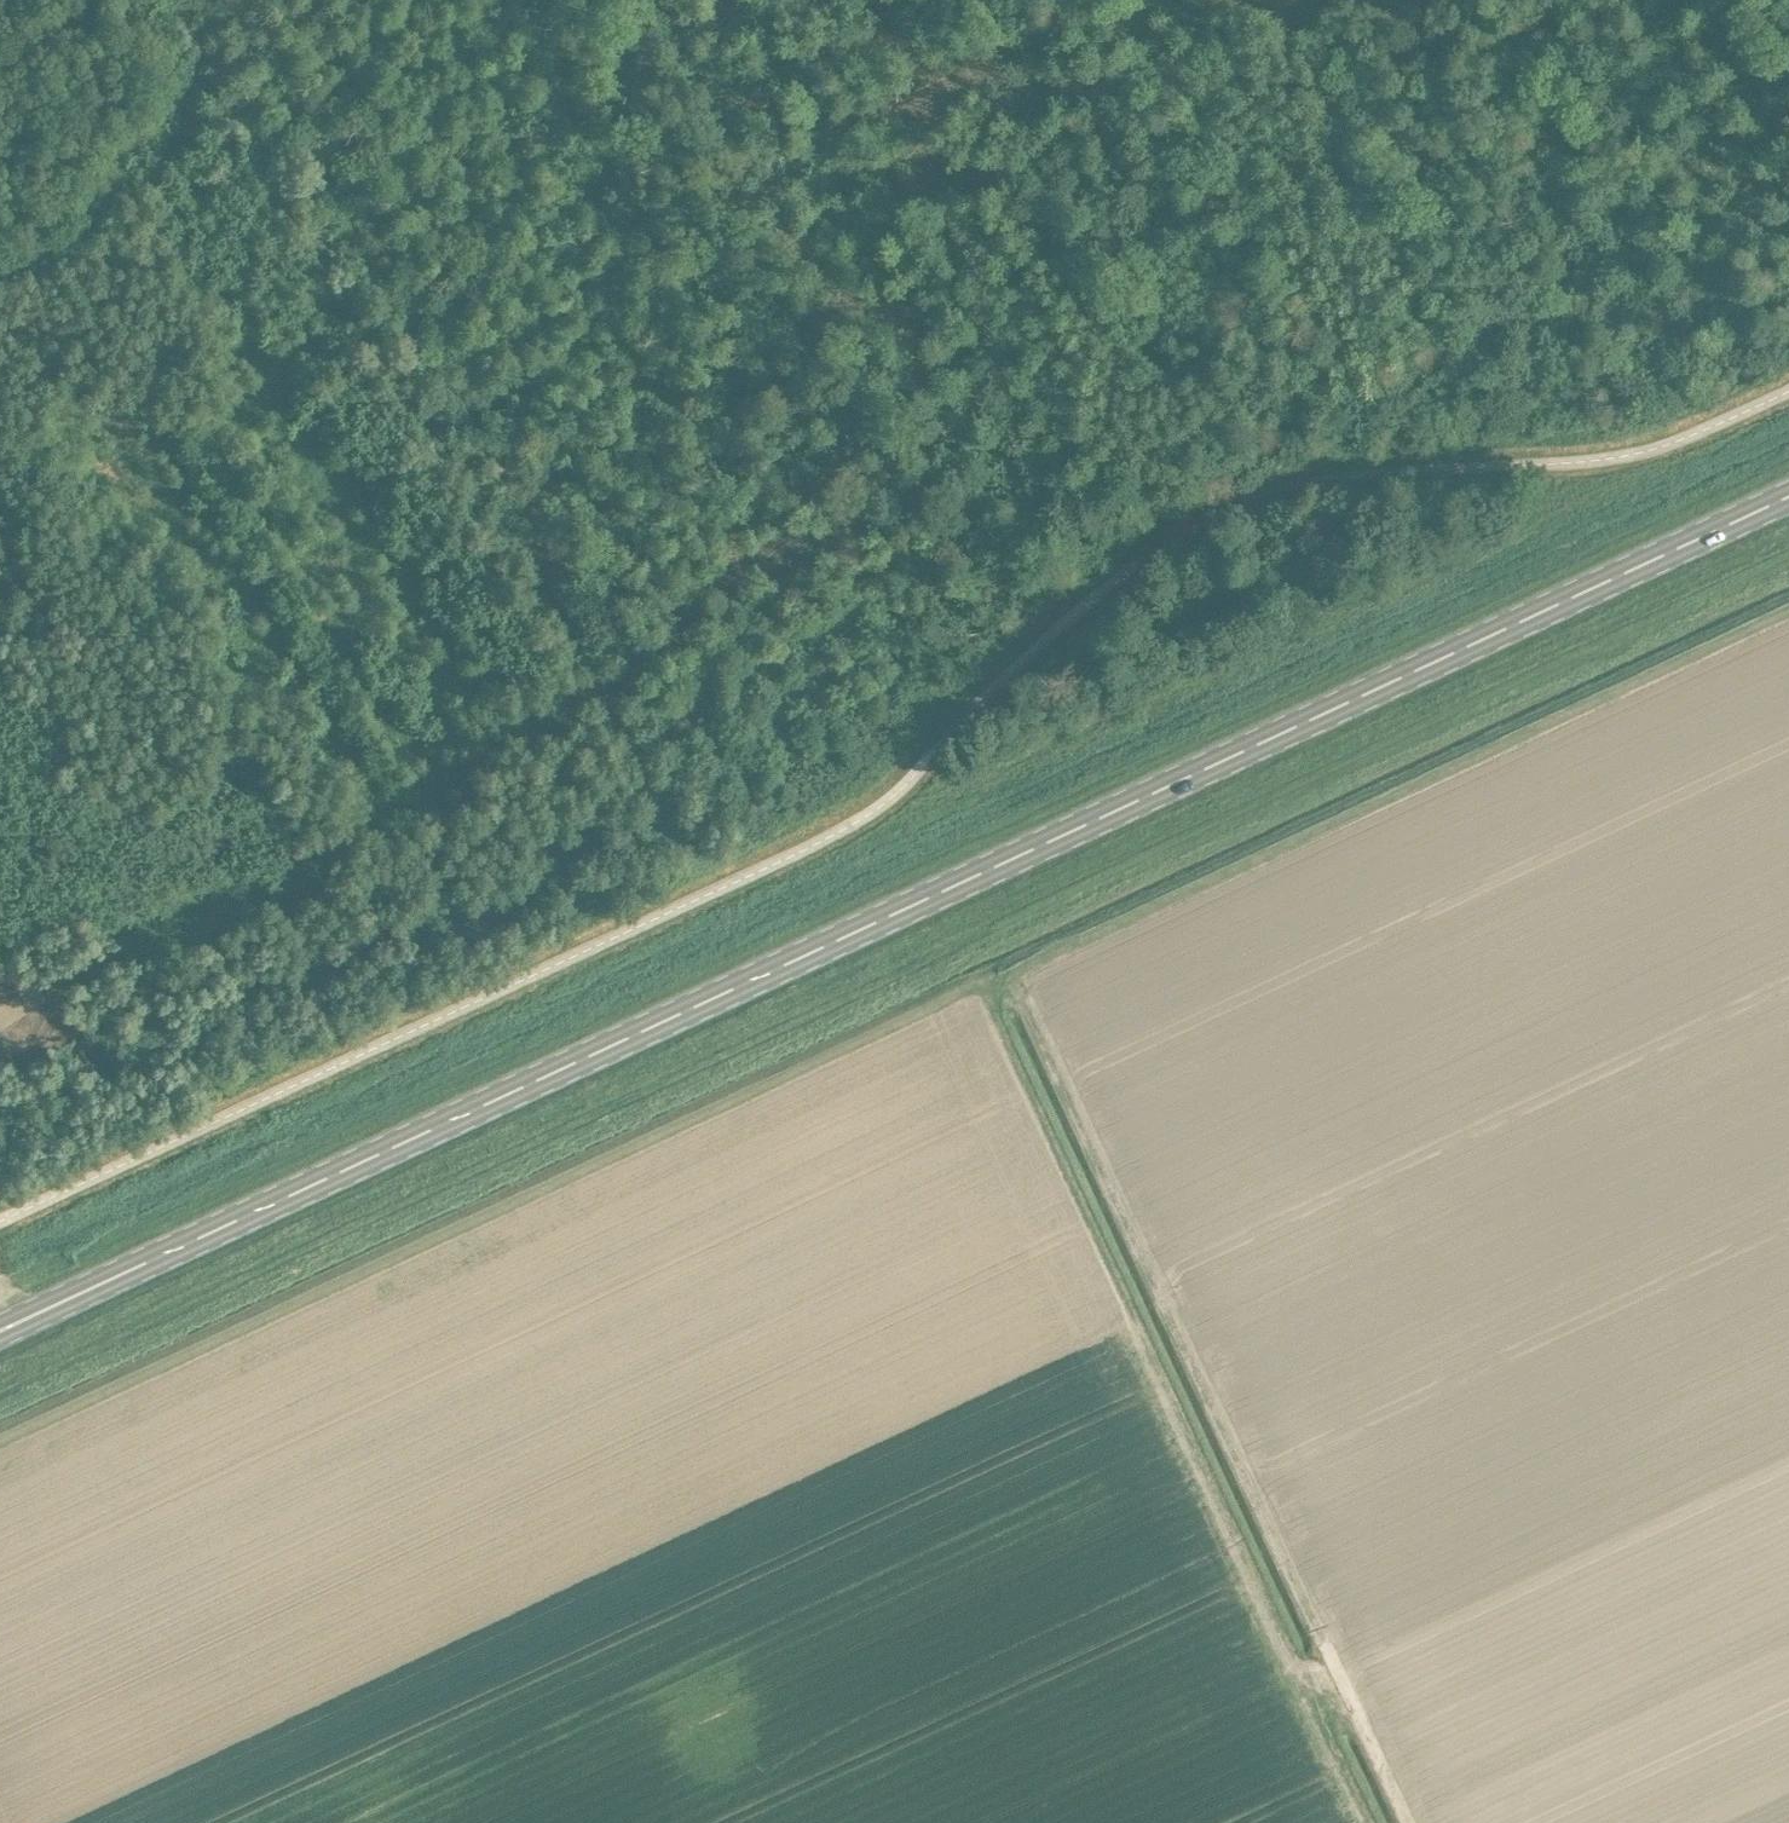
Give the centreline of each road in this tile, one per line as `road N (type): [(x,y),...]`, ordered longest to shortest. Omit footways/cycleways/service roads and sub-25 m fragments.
road 1 (primary): [(109,1279),(1788,496)]
road 2 (primary): [(0,1337),(109,1279)]

